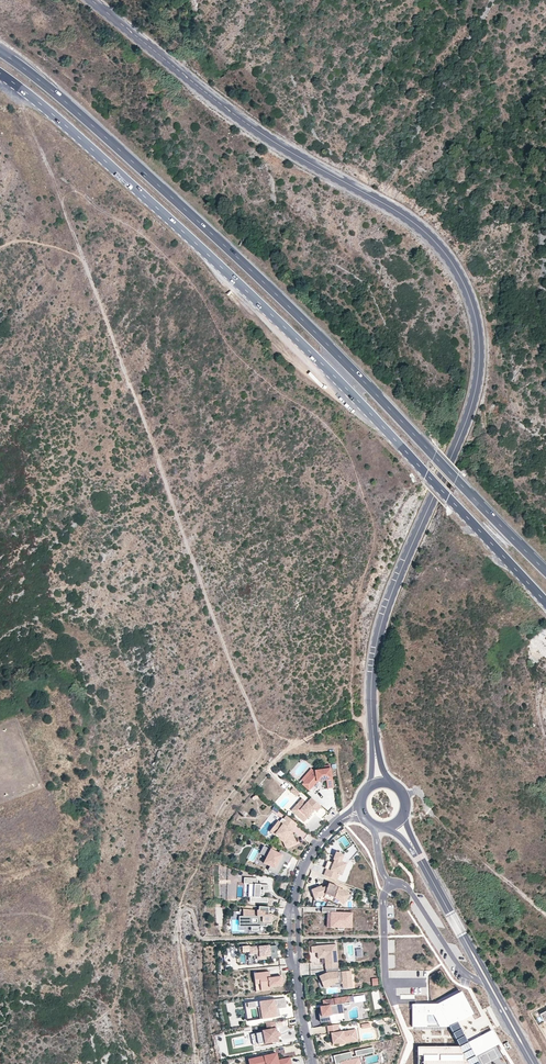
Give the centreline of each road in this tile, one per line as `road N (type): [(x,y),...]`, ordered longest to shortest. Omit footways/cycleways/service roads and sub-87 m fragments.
road 1 (tertiary): [(91,0),(271,141),(408,218),(446,254),(469,294),(480,347),(477,387),(382,623),(373,721)]
road 2 (track): [(25,123),(50,172),(257,724),(295,744),(331,725),(373,721)]
road 3 (trunk): [(0,73),(311,355),(545,602)]
road 4 (trunk): [(545,572),(312,330),(0,50)]
road 5 (tertiary): [(427,870),(534,1063)]

